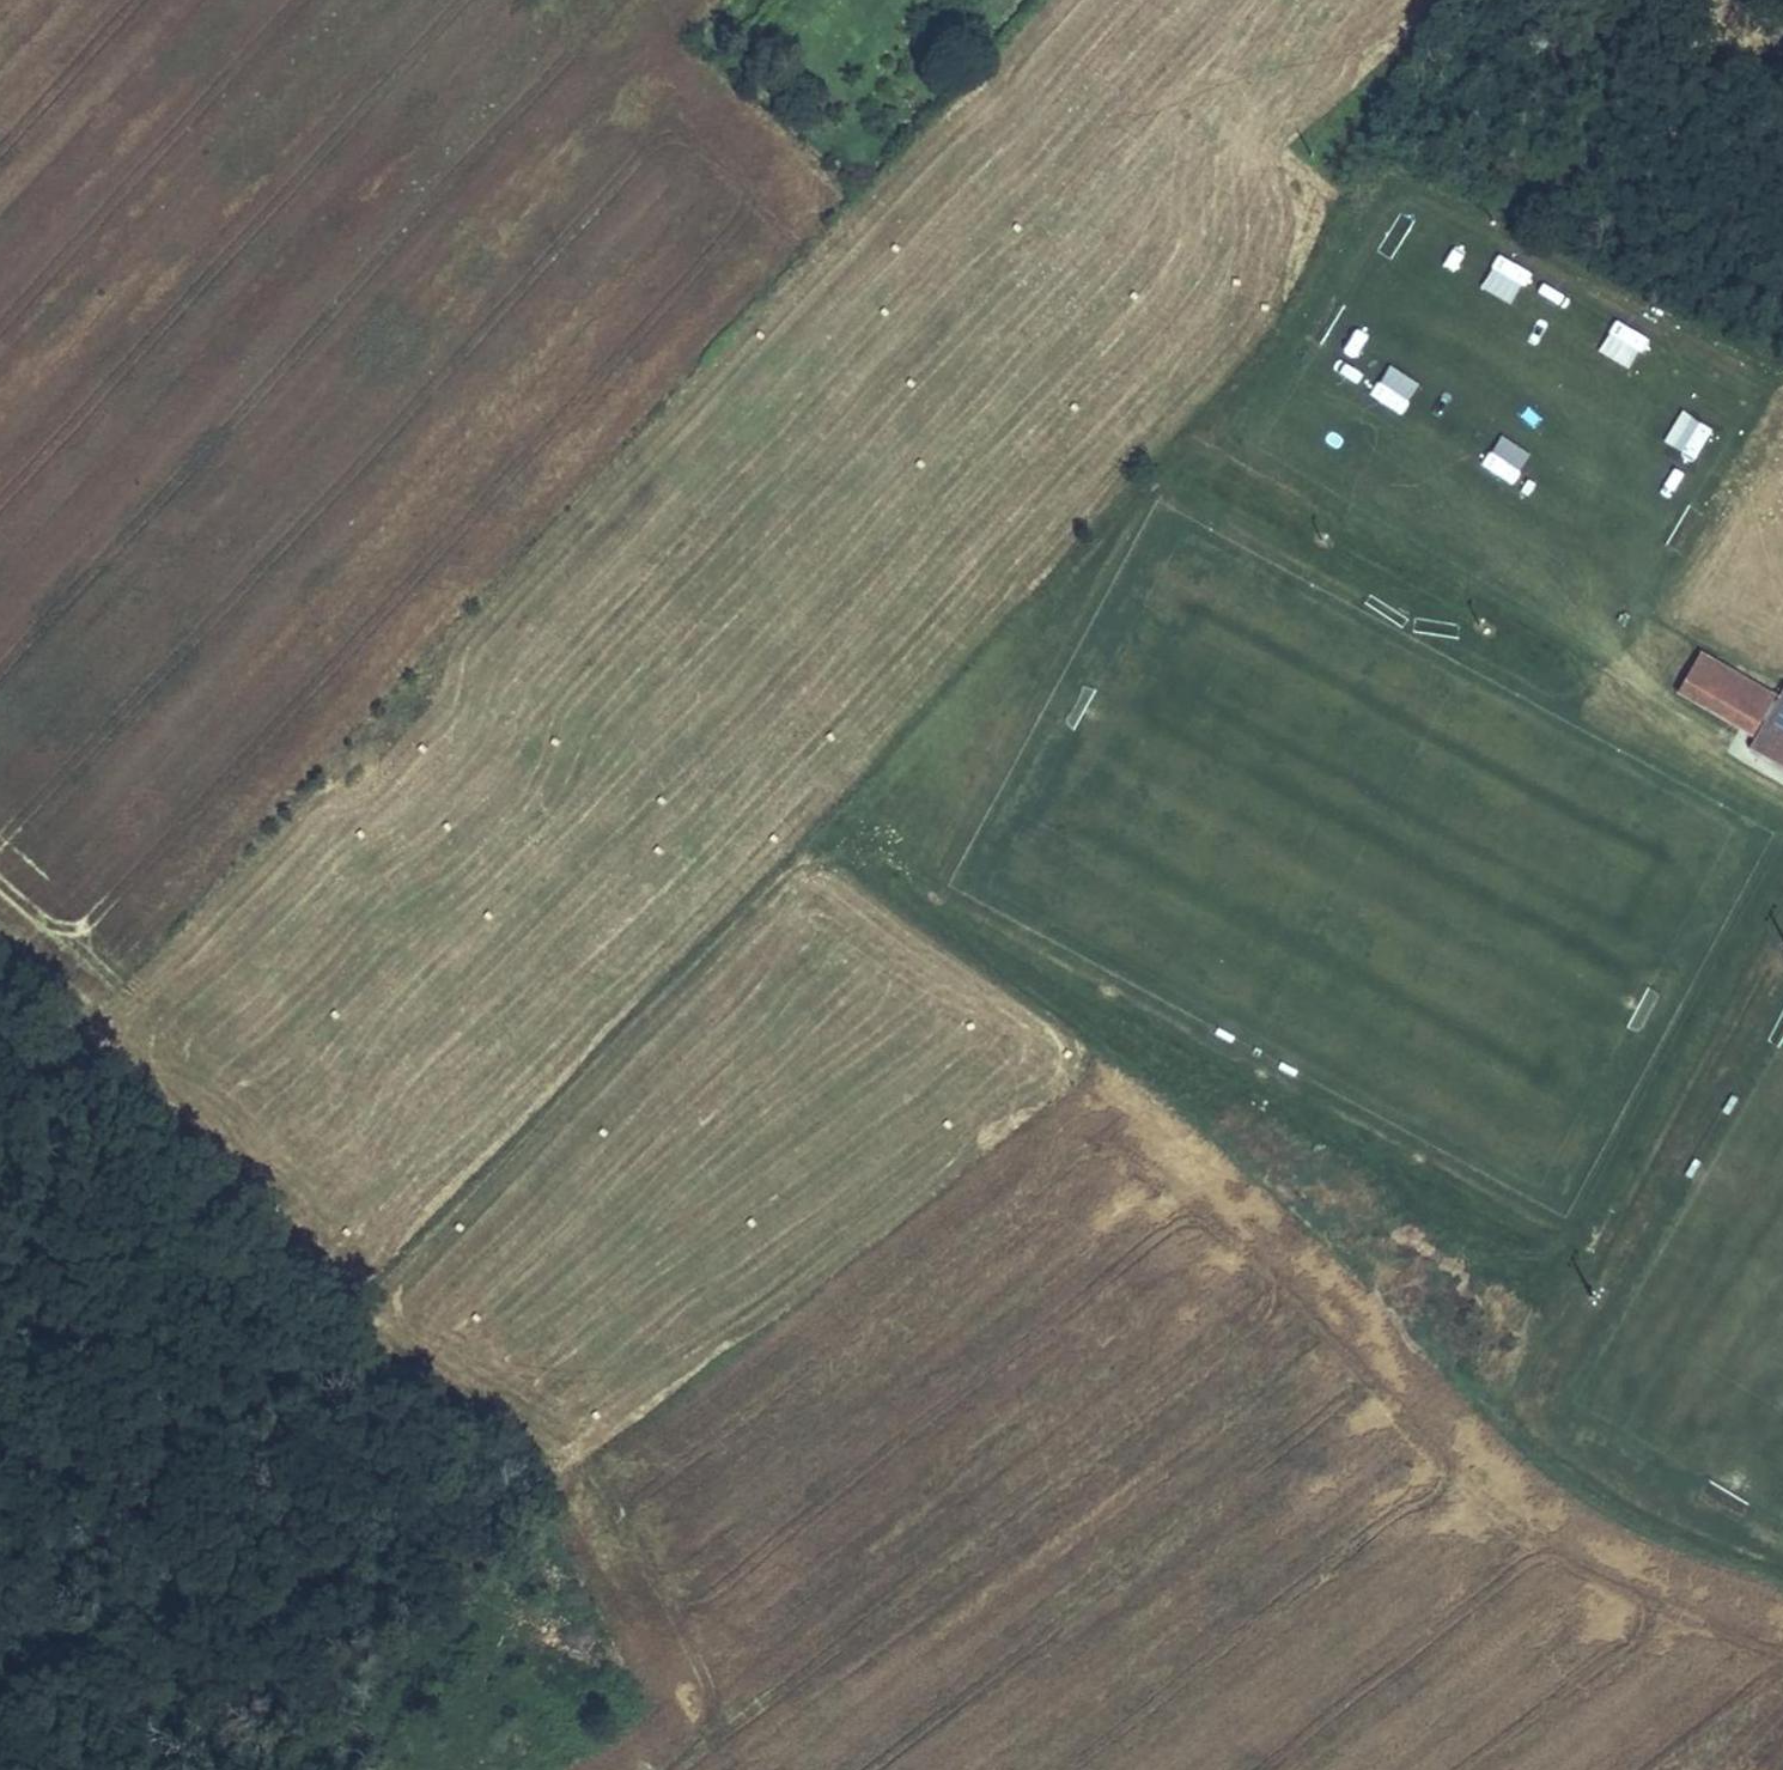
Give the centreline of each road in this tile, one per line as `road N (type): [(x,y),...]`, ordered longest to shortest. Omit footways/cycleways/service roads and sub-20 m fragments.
road 1 (track): [(555,1769),(636,1700),(635,1665),(529,1478),(0,958)]

